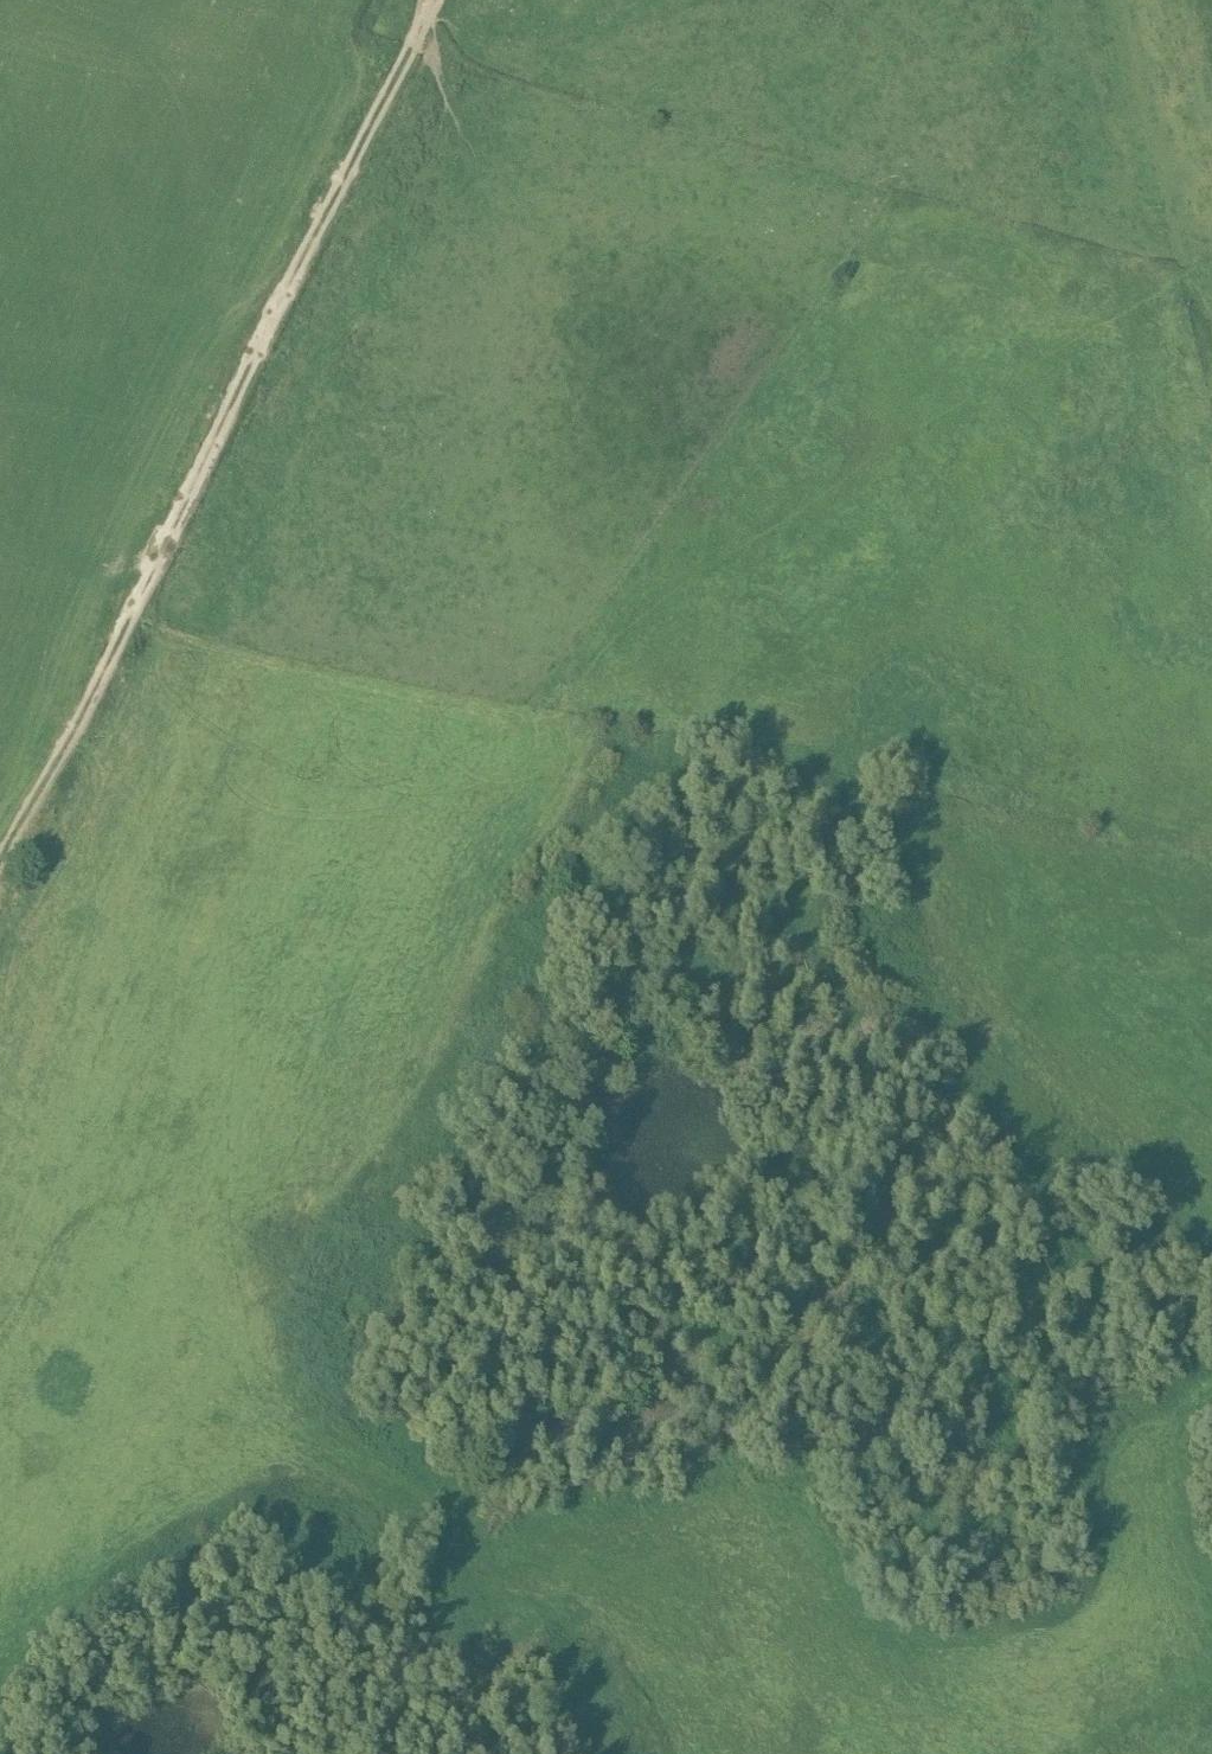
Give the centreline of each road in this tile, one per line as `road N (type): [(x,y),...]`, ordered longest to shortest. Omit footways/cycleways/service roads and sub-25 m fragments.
road 1 (track): [(0,940),(124,639),(432,0)]

